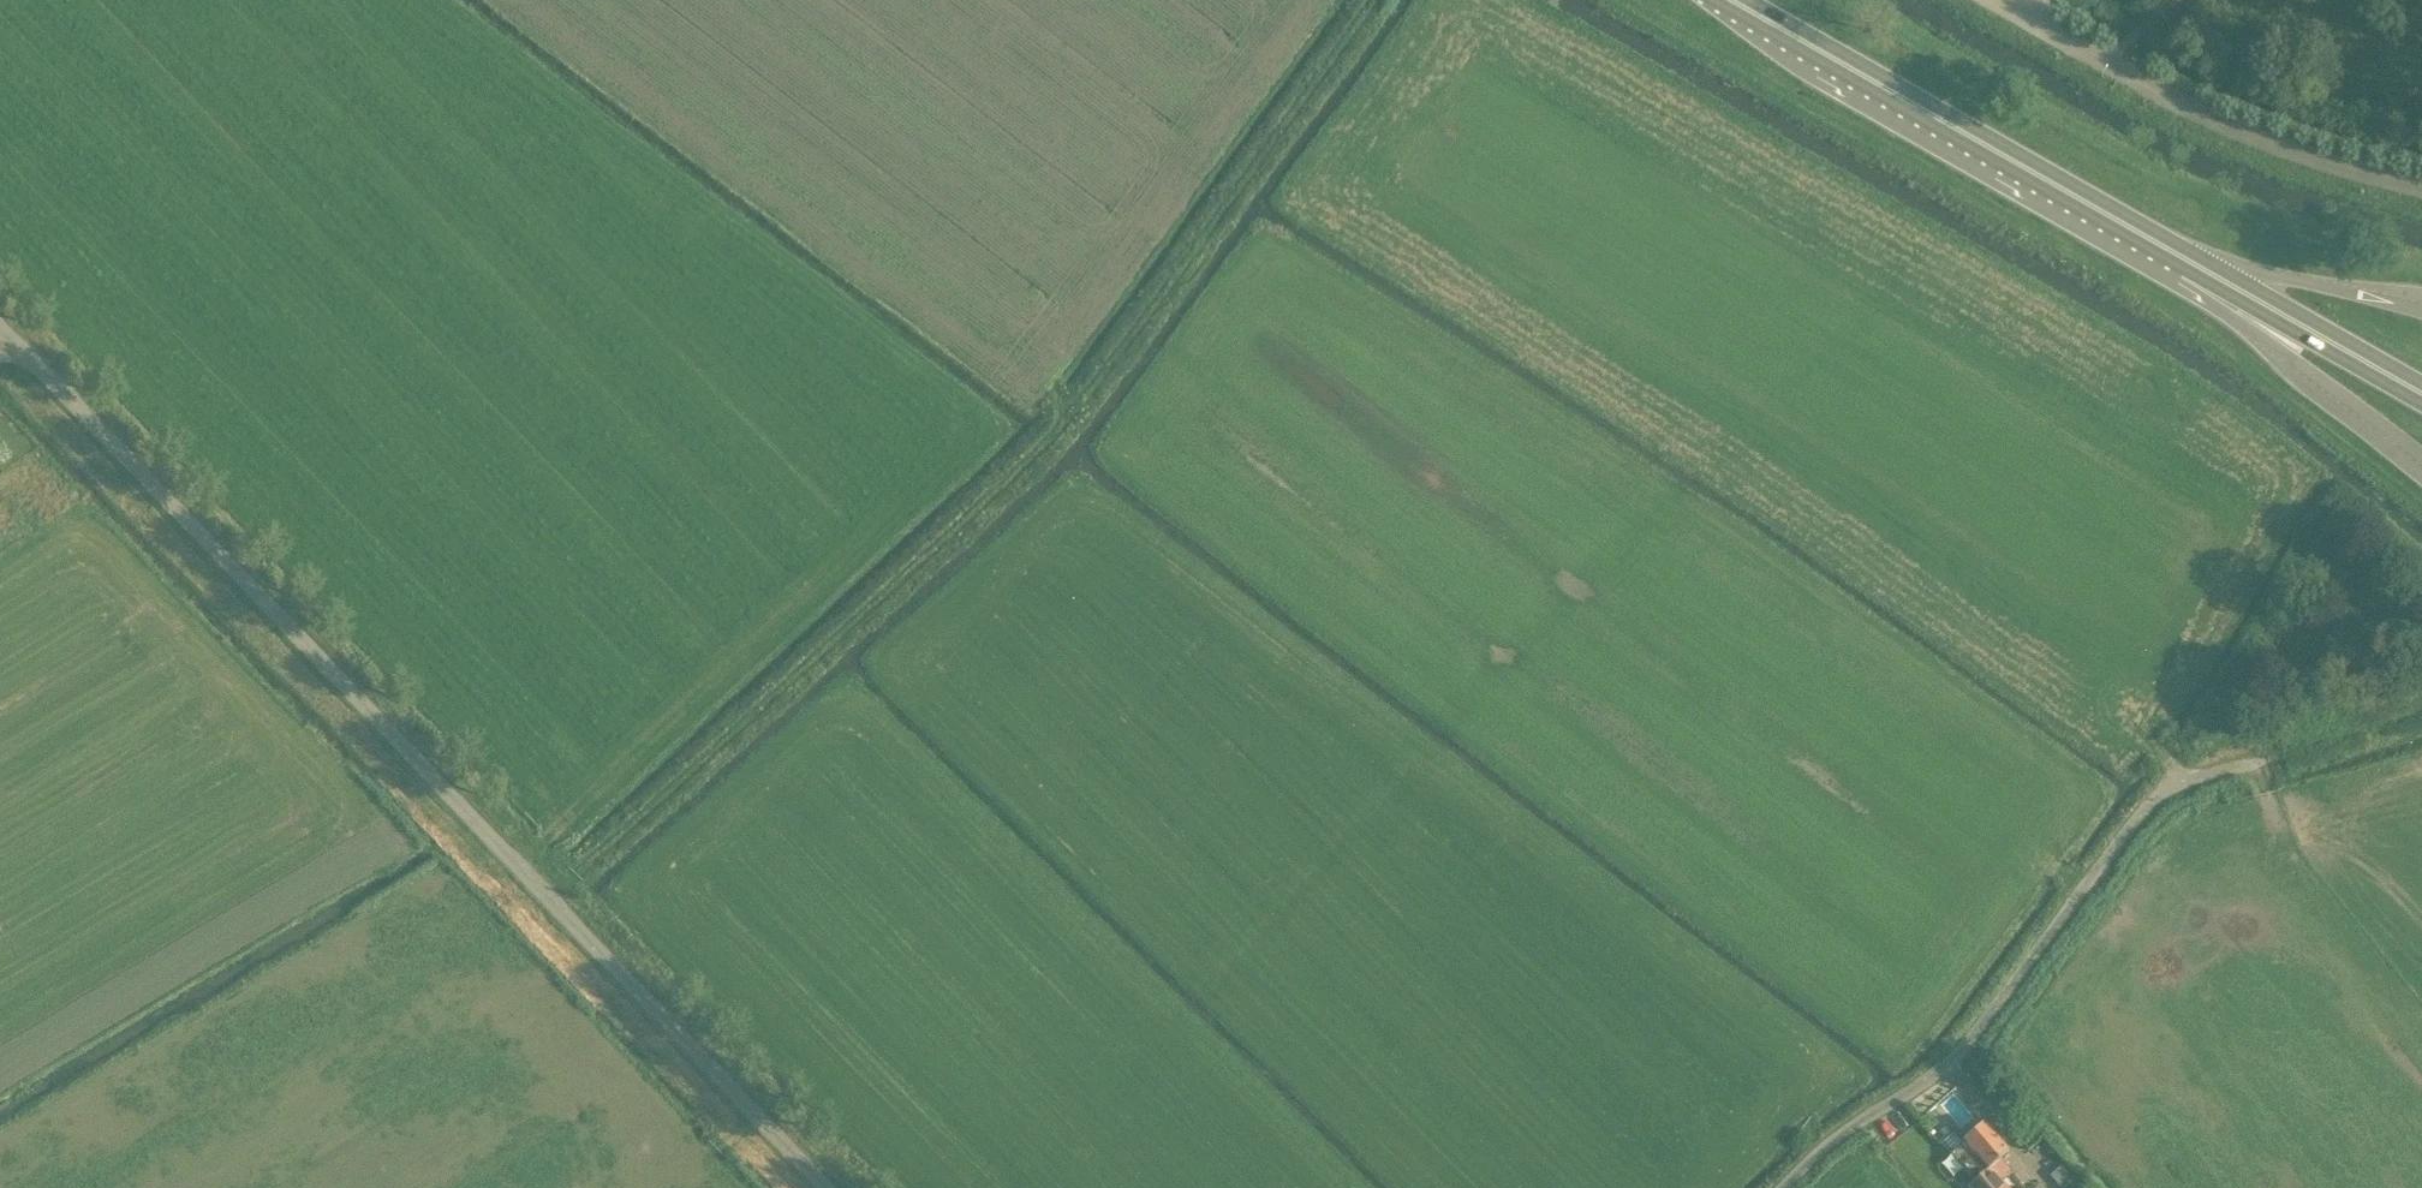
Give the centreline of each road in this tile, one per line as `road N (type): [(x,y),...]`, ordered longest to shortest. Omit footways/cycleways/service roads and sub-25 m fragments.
road 1 (track): [(544,893),(640,815),(1069,415),(1367,0)]
road 2 (unclassified): [(826,1187),(0,327)]
road 3 (unclassified): [(1783,1187),(1854,1123),(1930,1078),(1973,1037),(2159,790),(2421,711)]
road 4 (trunk): [(2421,392),(1730,0)]

